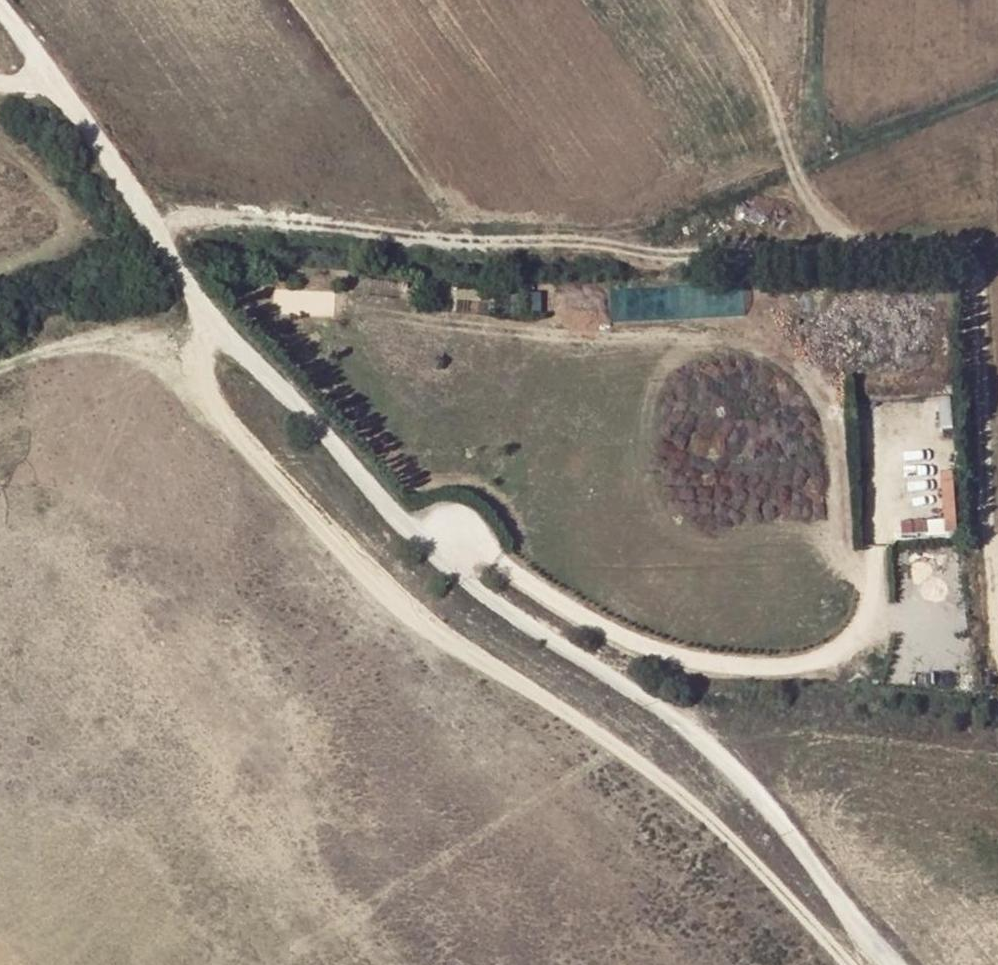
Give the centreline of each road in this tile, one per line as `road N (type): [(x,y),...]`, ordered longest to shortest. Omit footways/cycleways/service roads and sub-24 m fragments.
road 1 (track): [(53,80),(201,309),(366,488),(501,610),(686,727),(757,796),(892,964)]
road 2 (track): [(152,234),(285,220),(526,244),(612,237),(633,250),(683,253),(939,246),(960,255),(976,281),(997,623)]
road 3 (track): [(849,964),(750,853),(676,789),(417,614),(287,488),(206,381),(179,359),(145,345),(65,342),(0,365)]
road 4 (track): [(435,556),(459,549),(481,554),(612,635),(666,656),(744,667),(841,654),(862,635),(878,581),(873,423)]
road 5 (track): [(868,614),(843,543),(832,404),(822,371),(800,354),(754,331),(492,327)]
road 6 (track): [(835,249),(775,146),(740,104),(620,0)]
road 7 (track): [(0,146),(57,195),(62,221),(51,253),(0,270)]
road 8 (track): [(766,136),(800,110),(804,0)]

